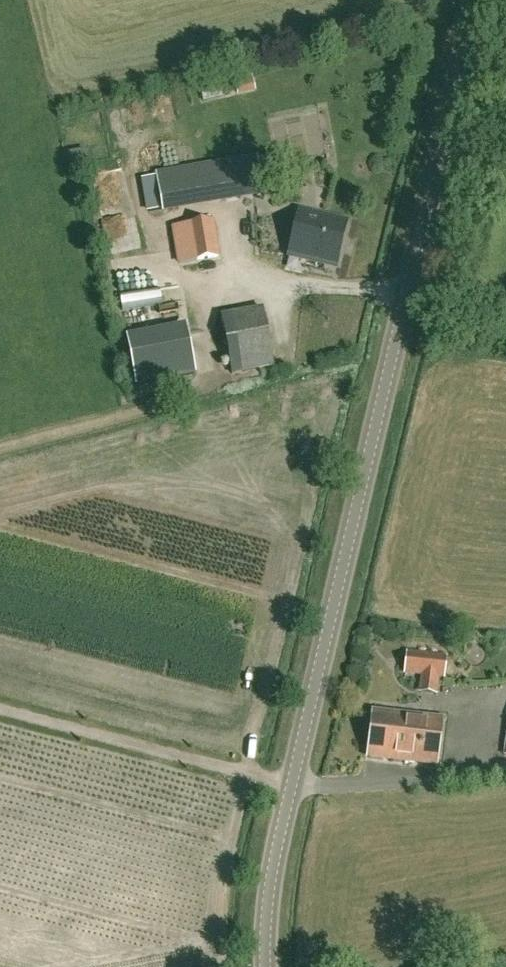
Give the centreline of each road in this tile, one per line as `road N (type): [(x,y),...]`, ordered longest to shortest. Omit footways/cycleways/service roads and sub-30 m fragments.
road 1 (tertiary): [(289,785),(479,0)]
road 2 (unclassified): [(289,785),(505,777)]
road 3 (tertiary): [(264,966),(289,785)]

